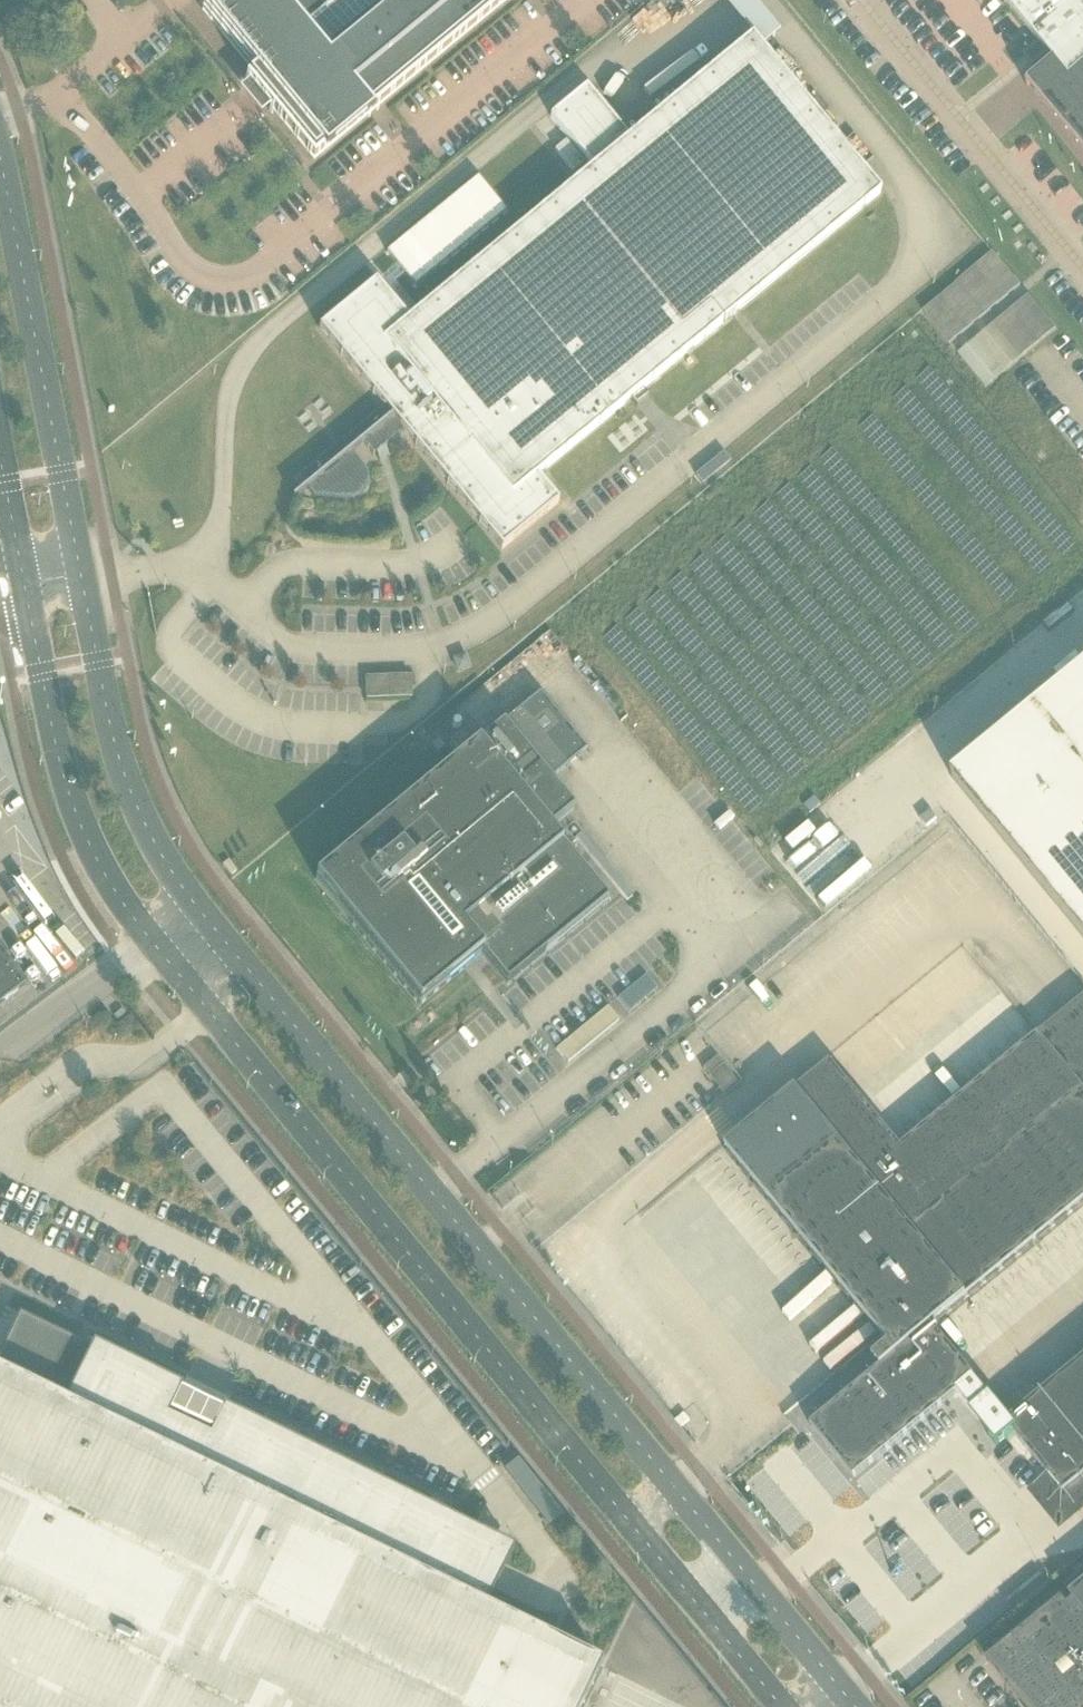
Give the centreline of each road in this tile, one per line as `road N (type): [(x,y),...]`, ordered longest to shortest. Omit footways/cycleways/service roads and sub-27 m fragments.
road 1 (tertiary): [(856,1706),(193,904),(154,841),(112,732),(83,580)]
road 2 (tertiary): [(25,605),(64,792),(107,881),(778,1706)]
road 3 (tertiary): [(83,580),(0,164)]

